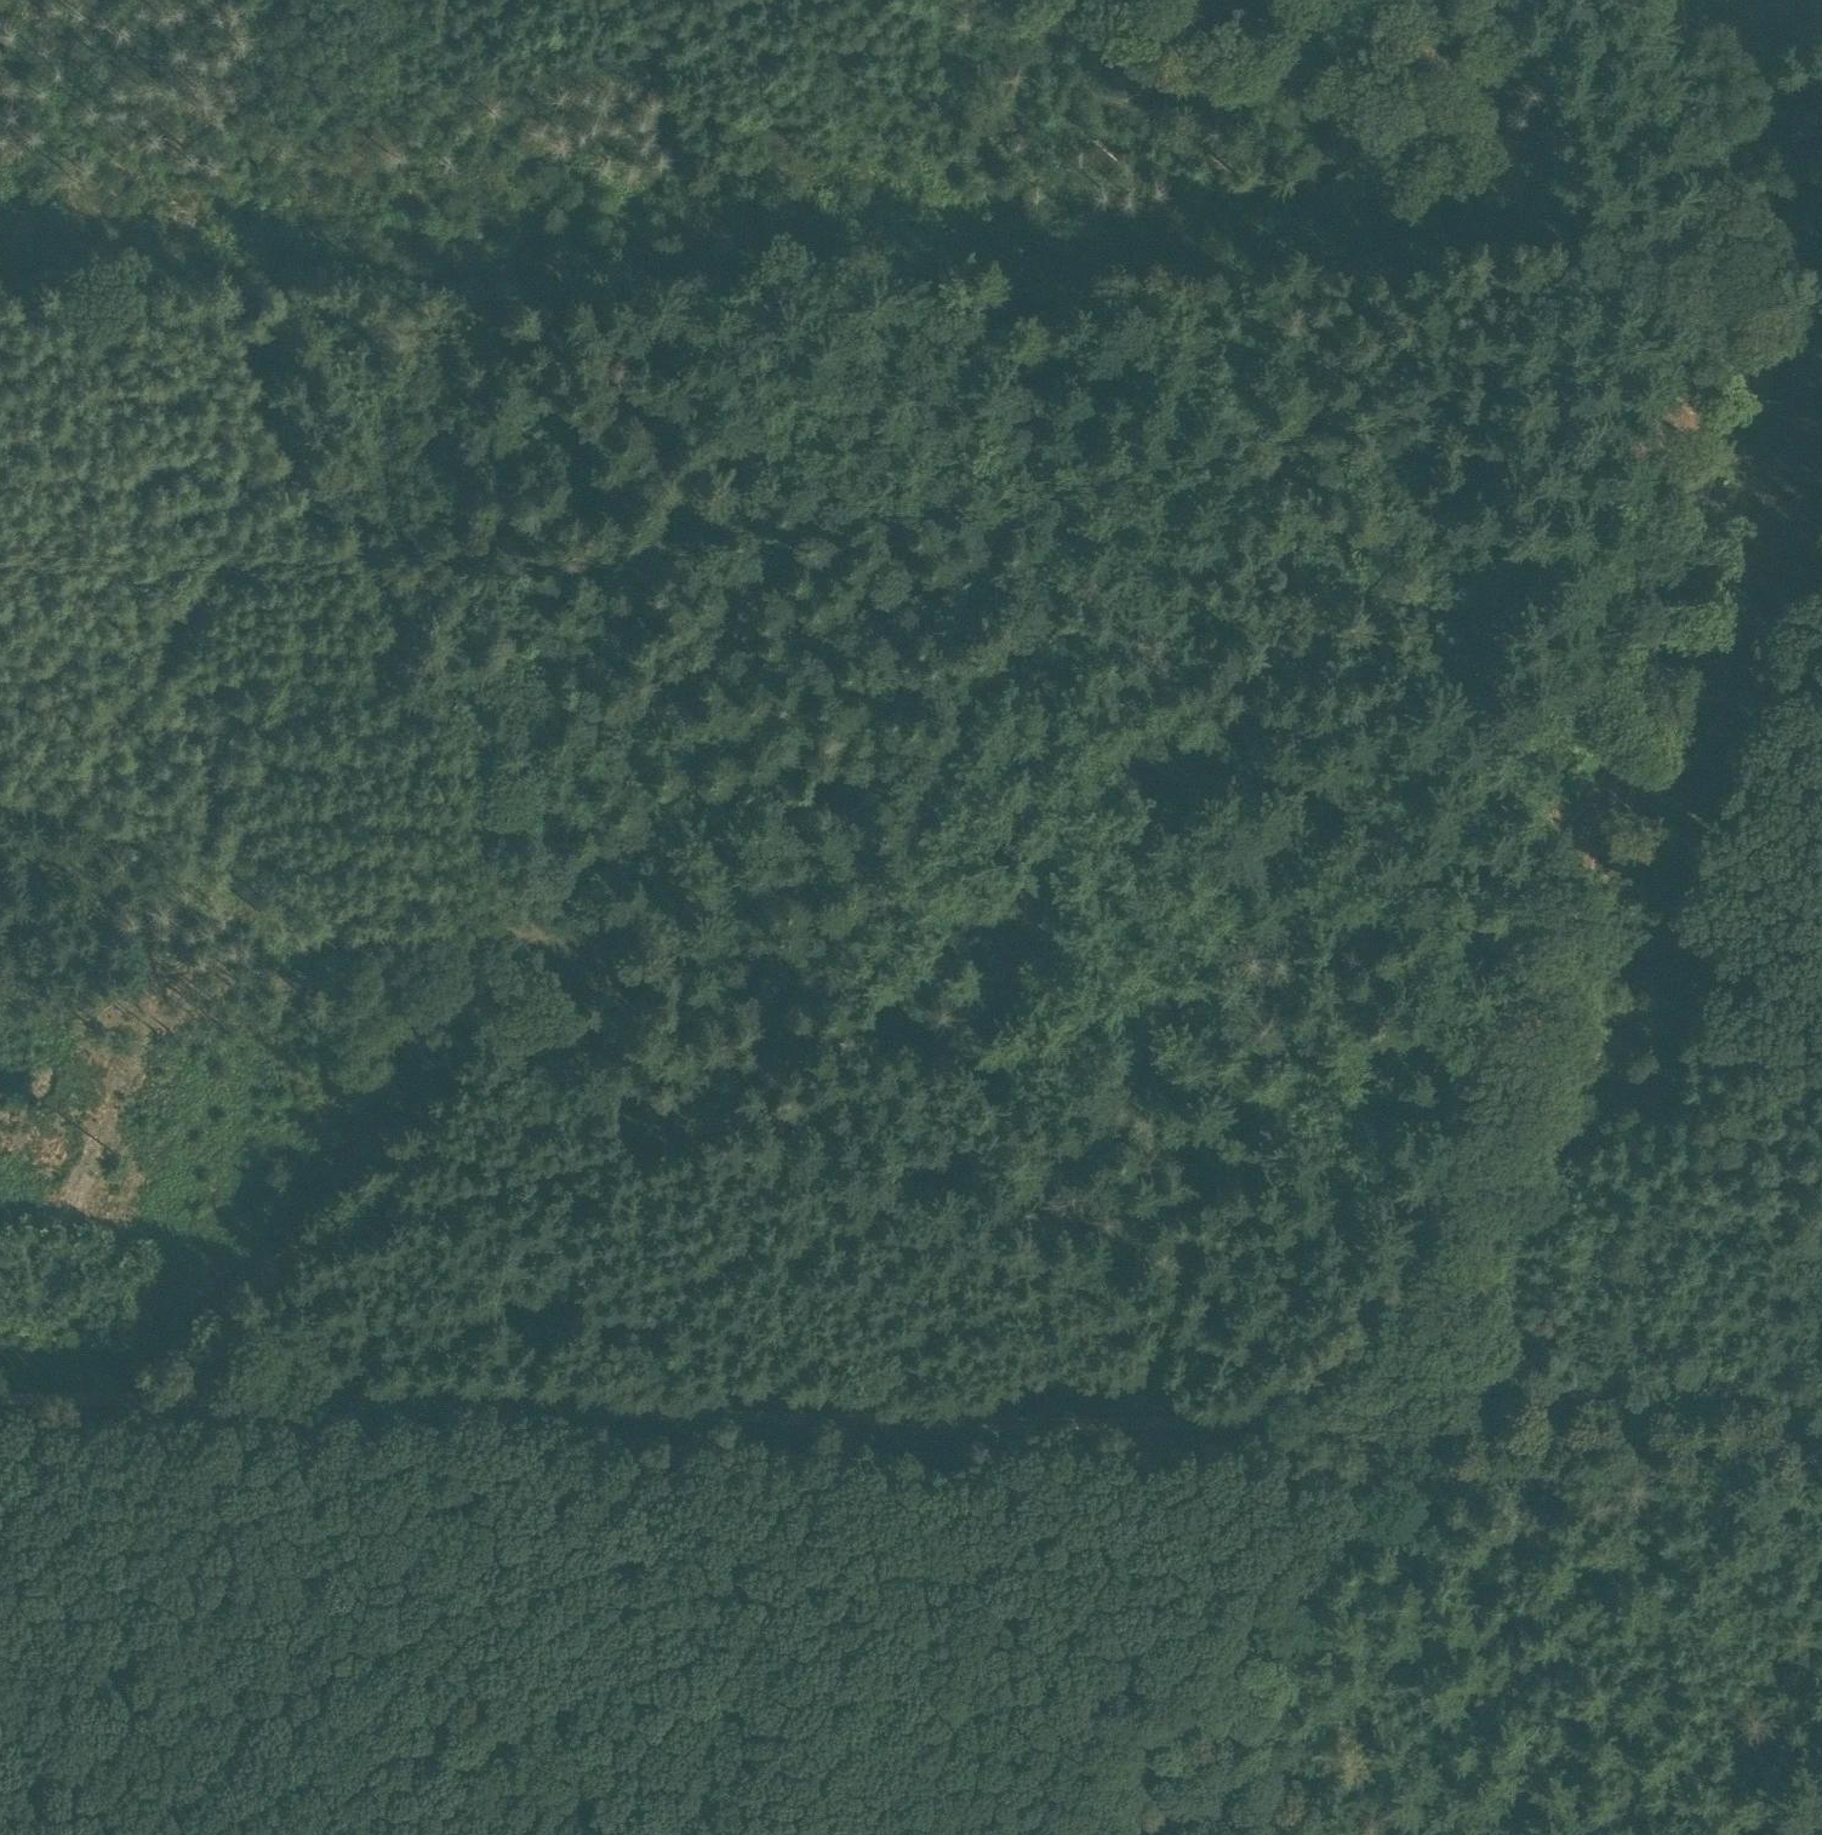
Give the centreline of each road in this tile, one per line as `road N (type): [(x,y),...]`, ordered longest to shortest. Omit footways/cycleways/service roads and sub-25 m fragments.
road 1 (track): [(1821,1441),(0,1396)]
road 2 (track): [(1036,1834),(1408,1432),(1587,977),(1723,464)]
road 3 (track): [(1723,464),(1743,389),(1710,207)]
road 4 (track): [(1710,207),(1679,0)]

